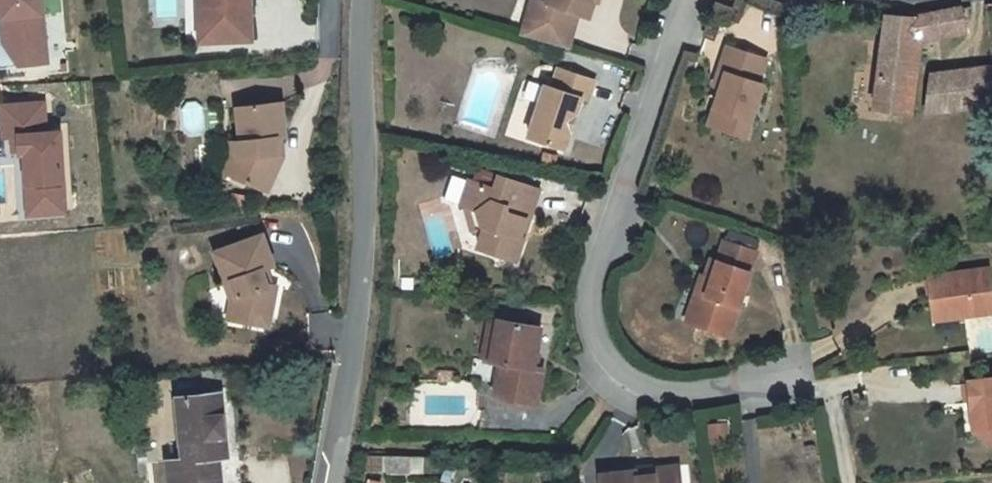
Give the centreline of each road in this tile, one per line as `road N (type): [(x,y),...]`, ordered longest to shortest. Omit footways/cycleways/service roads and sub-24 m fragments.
road 1 (residential): [(681,0),(586,289),(597,347),(619,380),(646,394),(748,390),(804,358)]
road 2 (residential): [(359,0),(350,332),(320,482)]

